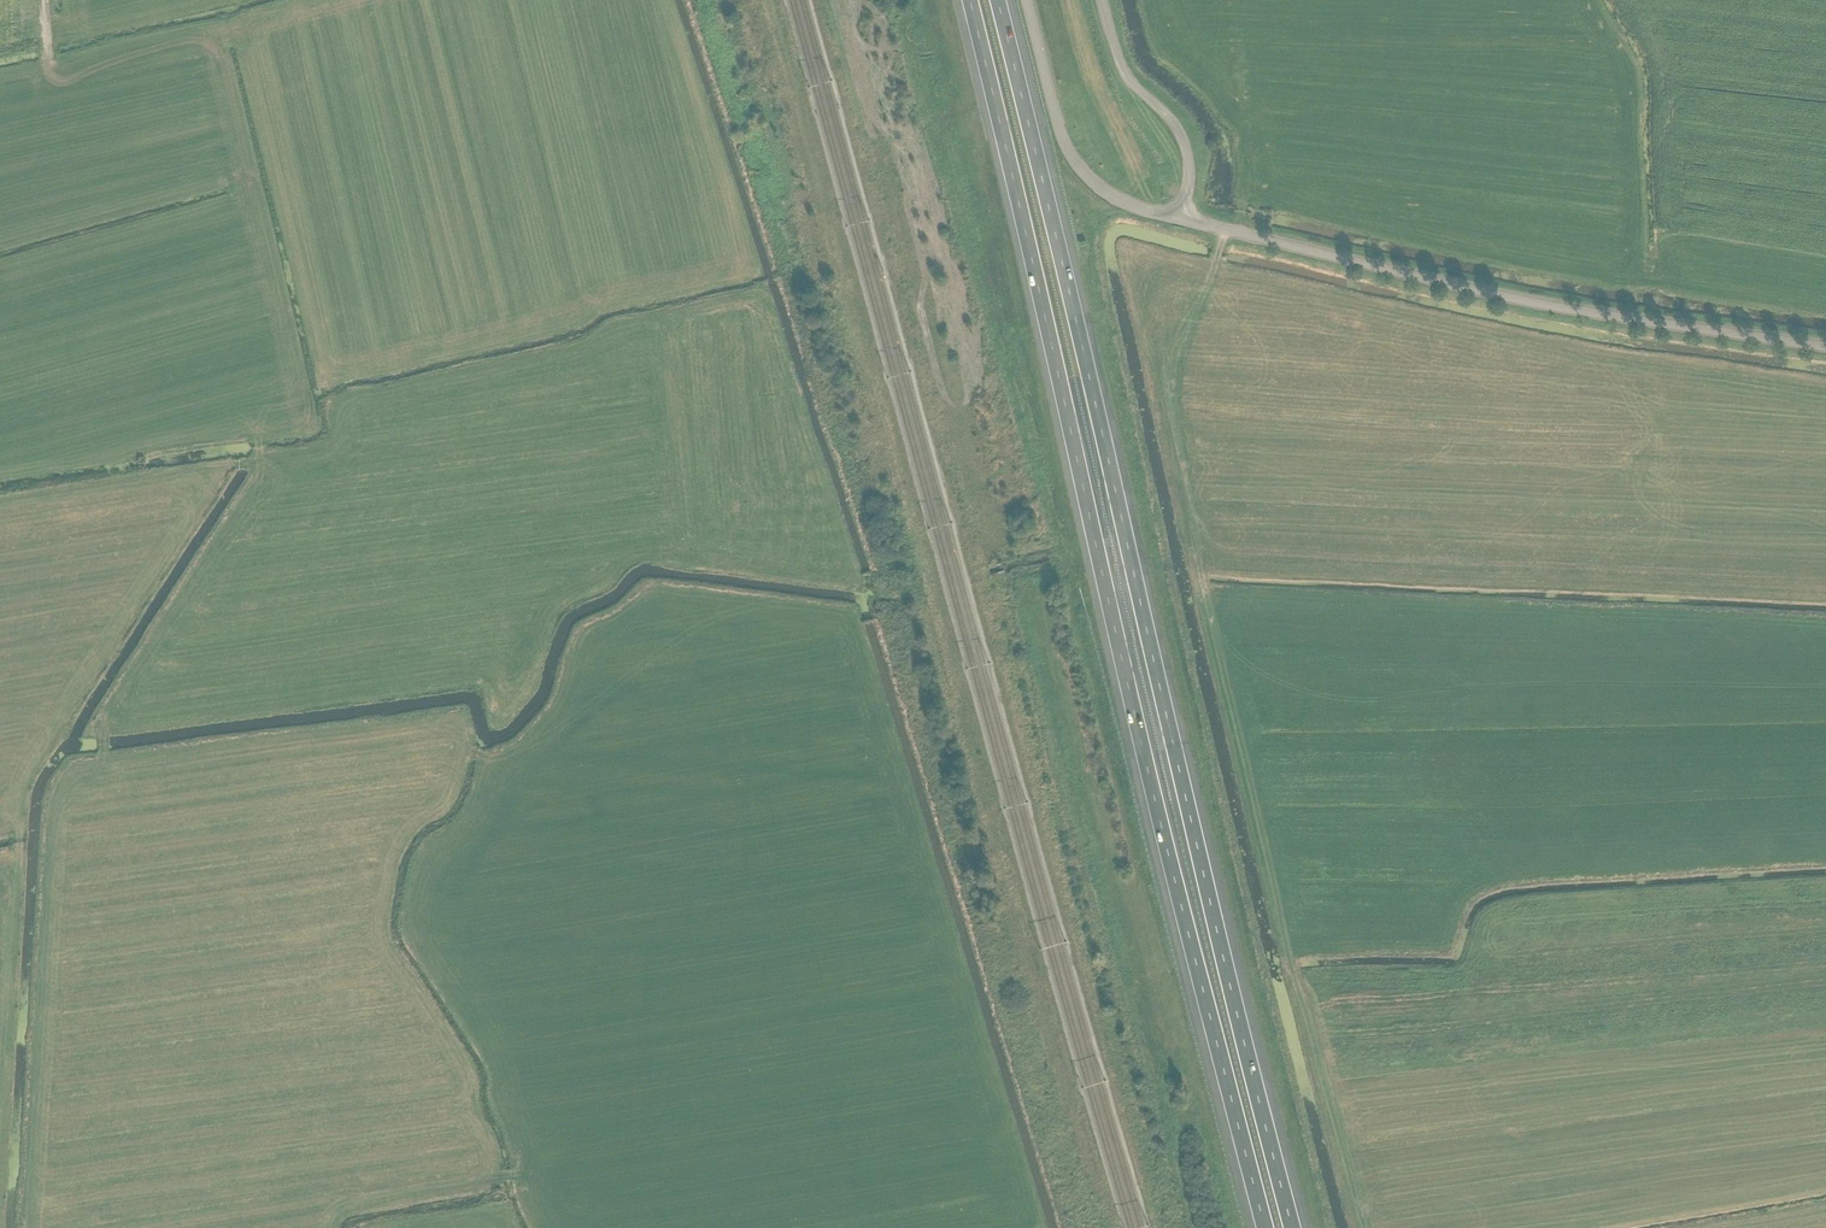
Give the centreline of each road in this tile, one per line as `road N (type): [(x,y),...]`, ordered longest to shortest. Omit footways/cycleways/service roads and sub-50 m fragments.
road 1 (motorway): [(1296,1227),(997,0)]
road 2 (motorway): [(969,0),(1264,1227)]
road 3 (unclassified): [(1825,347),(1547,303),(1179,218)]
road 4 (unclassified): [(1179,218),(1136,207),(1076,160),(1029,0)]
road 5 (unclassified): [(1179,218),(1189,170),(1183,141),(1127,76),(1103,0)]

